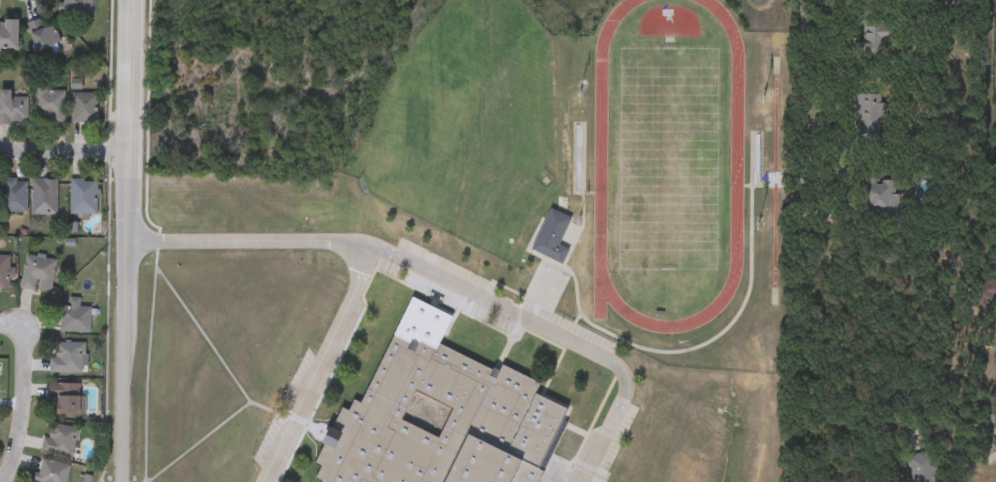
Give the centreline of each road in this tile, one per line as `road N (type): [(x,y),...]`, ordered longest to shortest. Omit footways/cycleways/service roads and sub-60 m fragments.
road 1 (tertiary): [(124,241),(123,469)]
road 2 (residential): [(804,211),(807,0)]
road 3 (residential): [(8,481),(25,419),(29,354),(22,332)]
road 4 (tertiary): [(131,1),(126,150)]
road 5 (residential): [(0,149),(126,150)]

